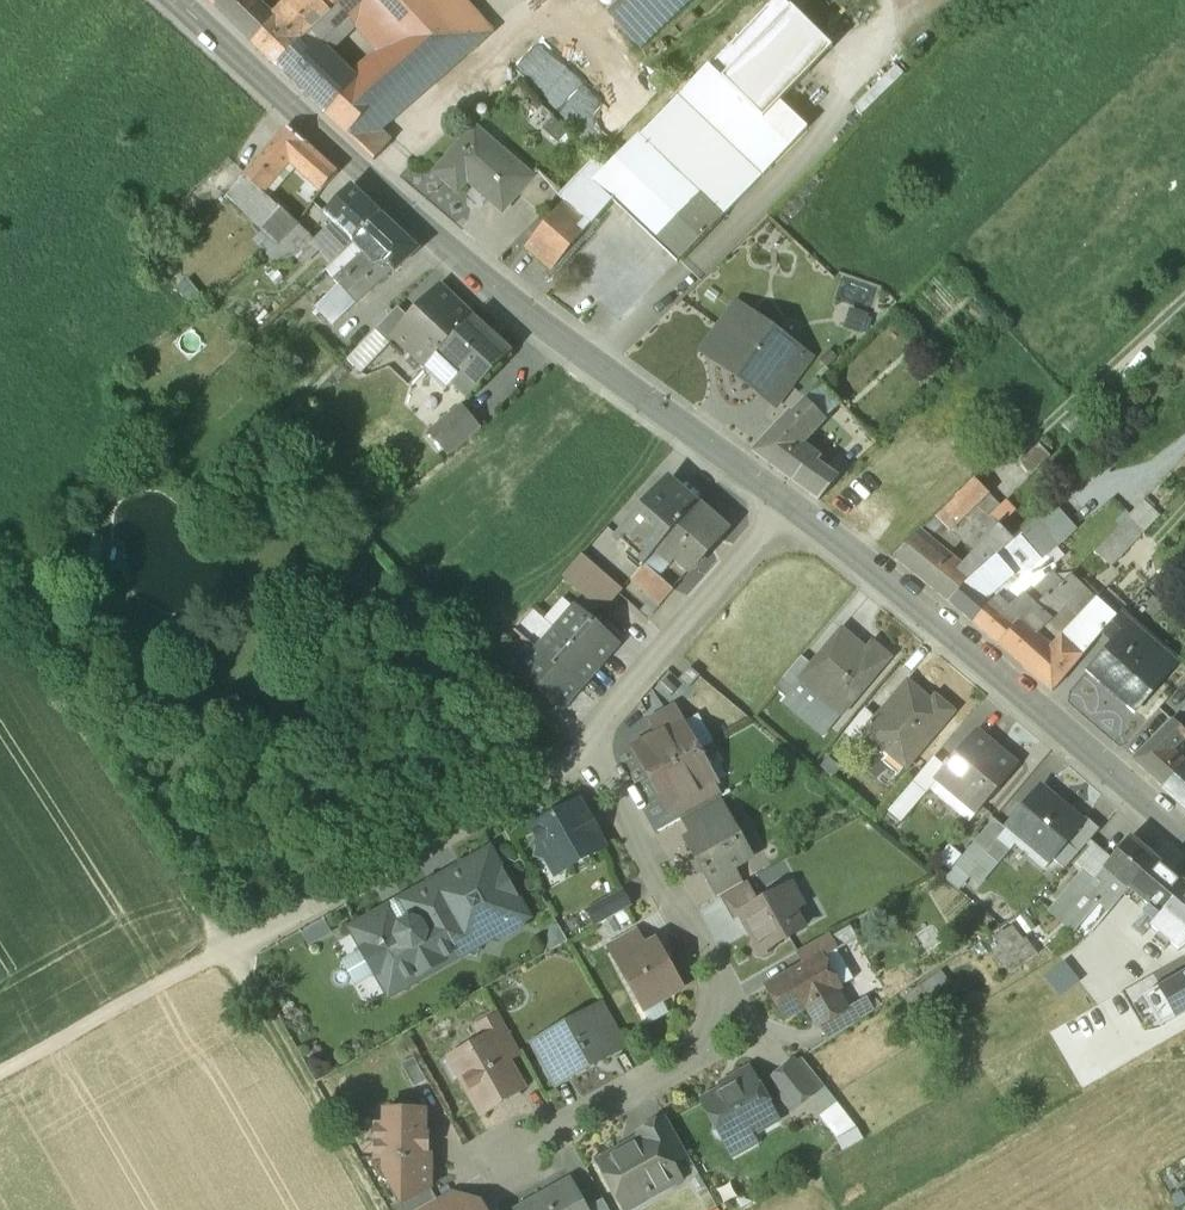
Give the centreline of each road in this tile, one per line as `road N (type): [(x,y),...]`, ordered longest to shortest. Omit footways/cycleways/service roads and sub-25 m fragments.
road 1 (tertiary): [(166,0),(504,300),(786,509)]
road 2 (residential): [(517,1154),(727,1028),(717,970),(589,756)]
road 3 (tertiary): [(786,509),(1184,837)]
road 4 (residential): [(589,756),(227,948)]
road 5 (residential): [(786,509),(609,711),(589,756)]
road 6 (track): [(227,948),(378,1209)]
road 7 (track): [(227,948),(0,1076)]
road 8 (track): [(1184,304),(1006,460)]

